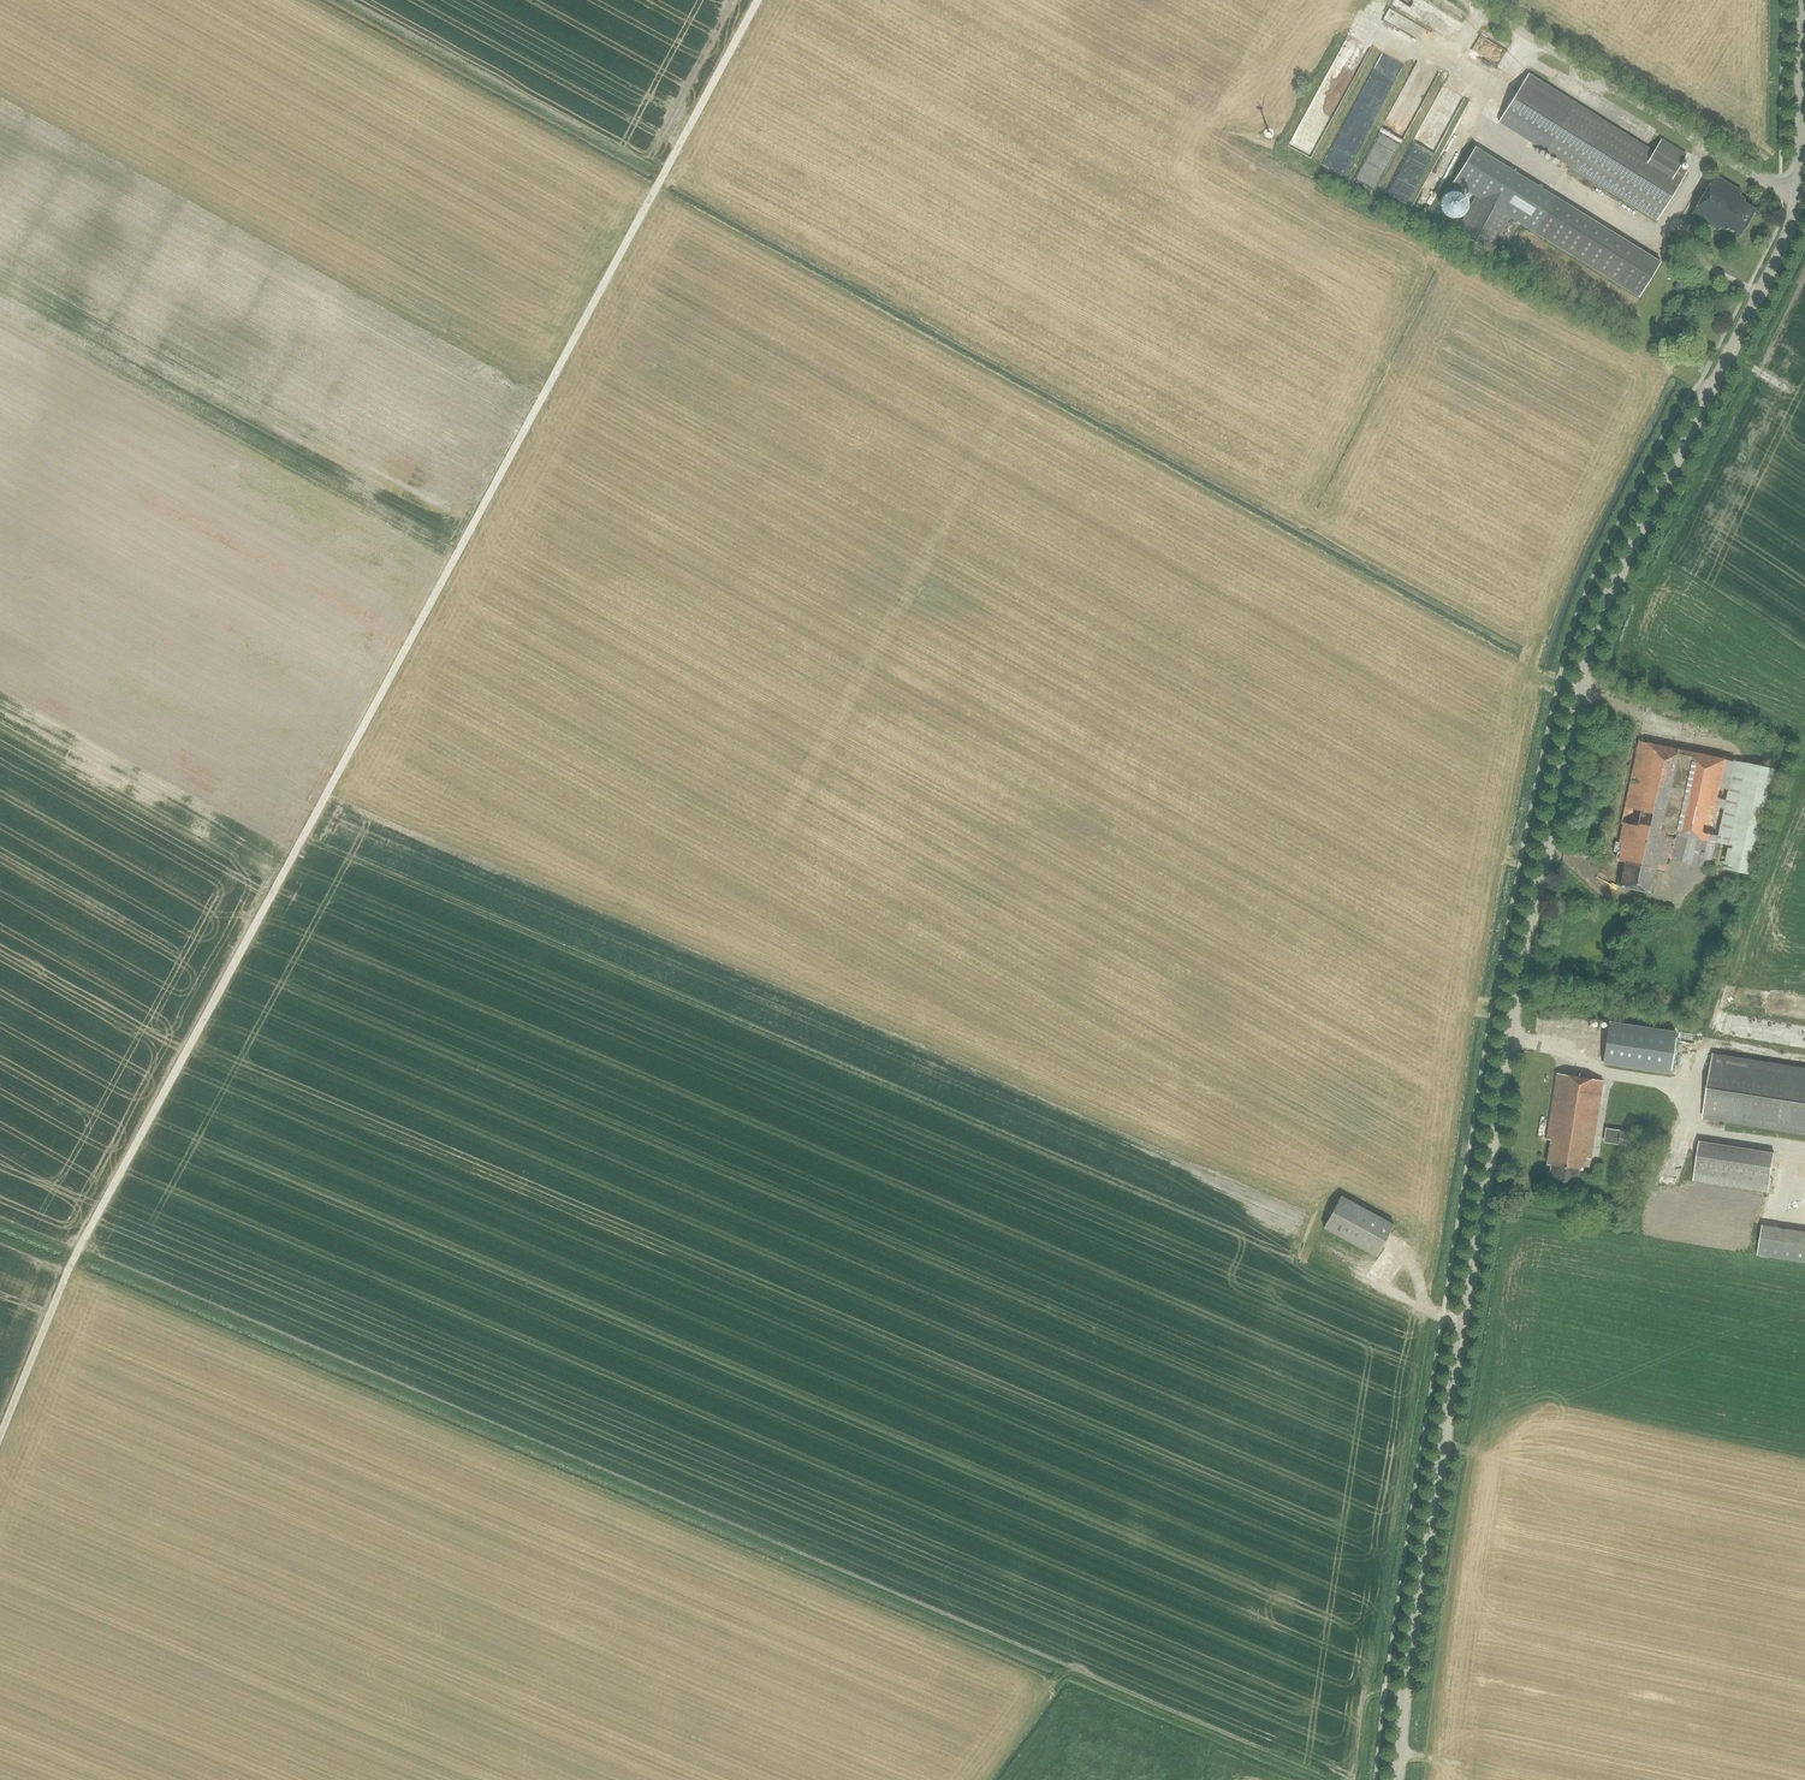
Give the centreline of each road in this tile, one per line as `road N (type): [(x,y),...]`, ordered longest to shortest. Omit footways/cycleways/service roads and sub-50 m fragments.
road 1 (secondary): [(1397,1779),(1408,1658),(1509,1031),(1589,653),(1621,566),(1786,245),(1798,195)]
road 2 (track): [(758,0),(74,1257),(0,1438)]
road 3 (unclassified): [(1798,195),(1468,0)]
road 4 (secondary): [(1798,195),(1804,0)]

